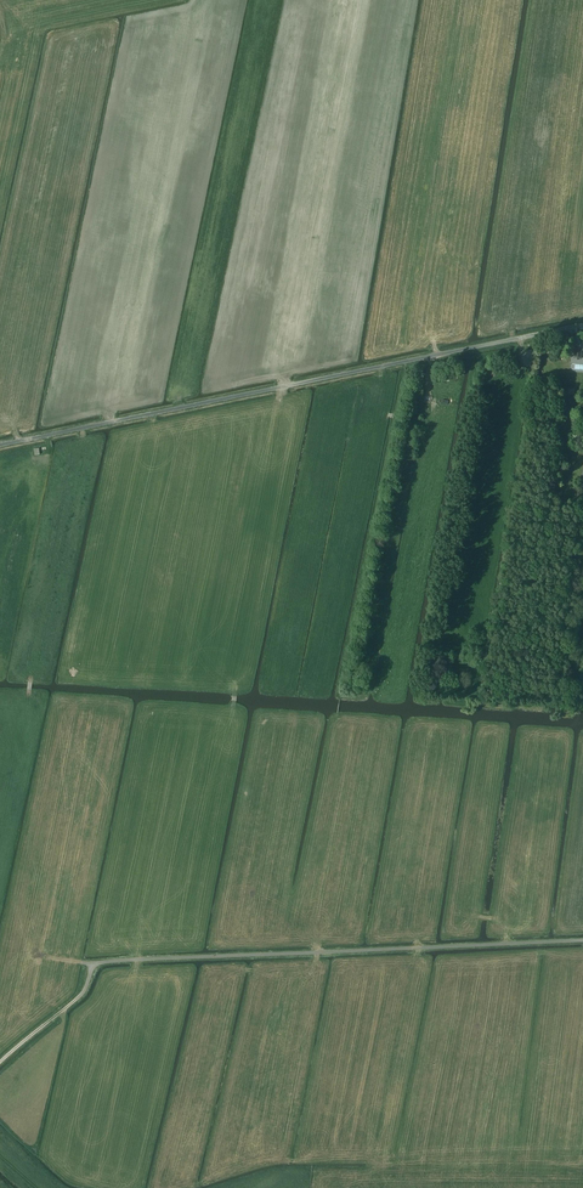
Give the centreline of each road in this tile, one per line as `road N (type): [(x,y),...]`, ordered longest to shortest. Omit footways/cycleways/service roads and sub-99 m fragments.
road 1 (unclassified): [(0,445),(582,325)]
road 2 (unclassified): [(84,993),(92,967),(105,961),(582,941)]

